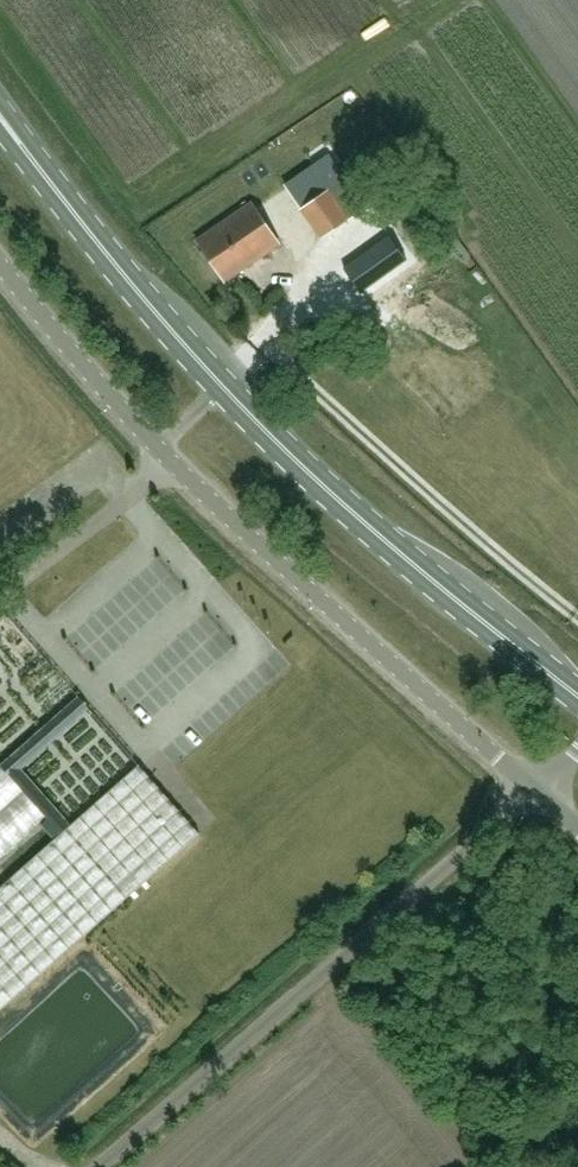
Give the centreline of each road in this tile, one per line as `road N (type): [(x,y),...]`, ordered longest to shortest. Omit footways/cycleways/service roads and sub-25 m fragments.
road 1 (primary): [(577,694),(385,541),(225,388),(0,115)]
road 2 (unclassified): [(535,789),(159,449),(0,264)]
road 3 (unclassified): [(96,1166),(535,789)]

